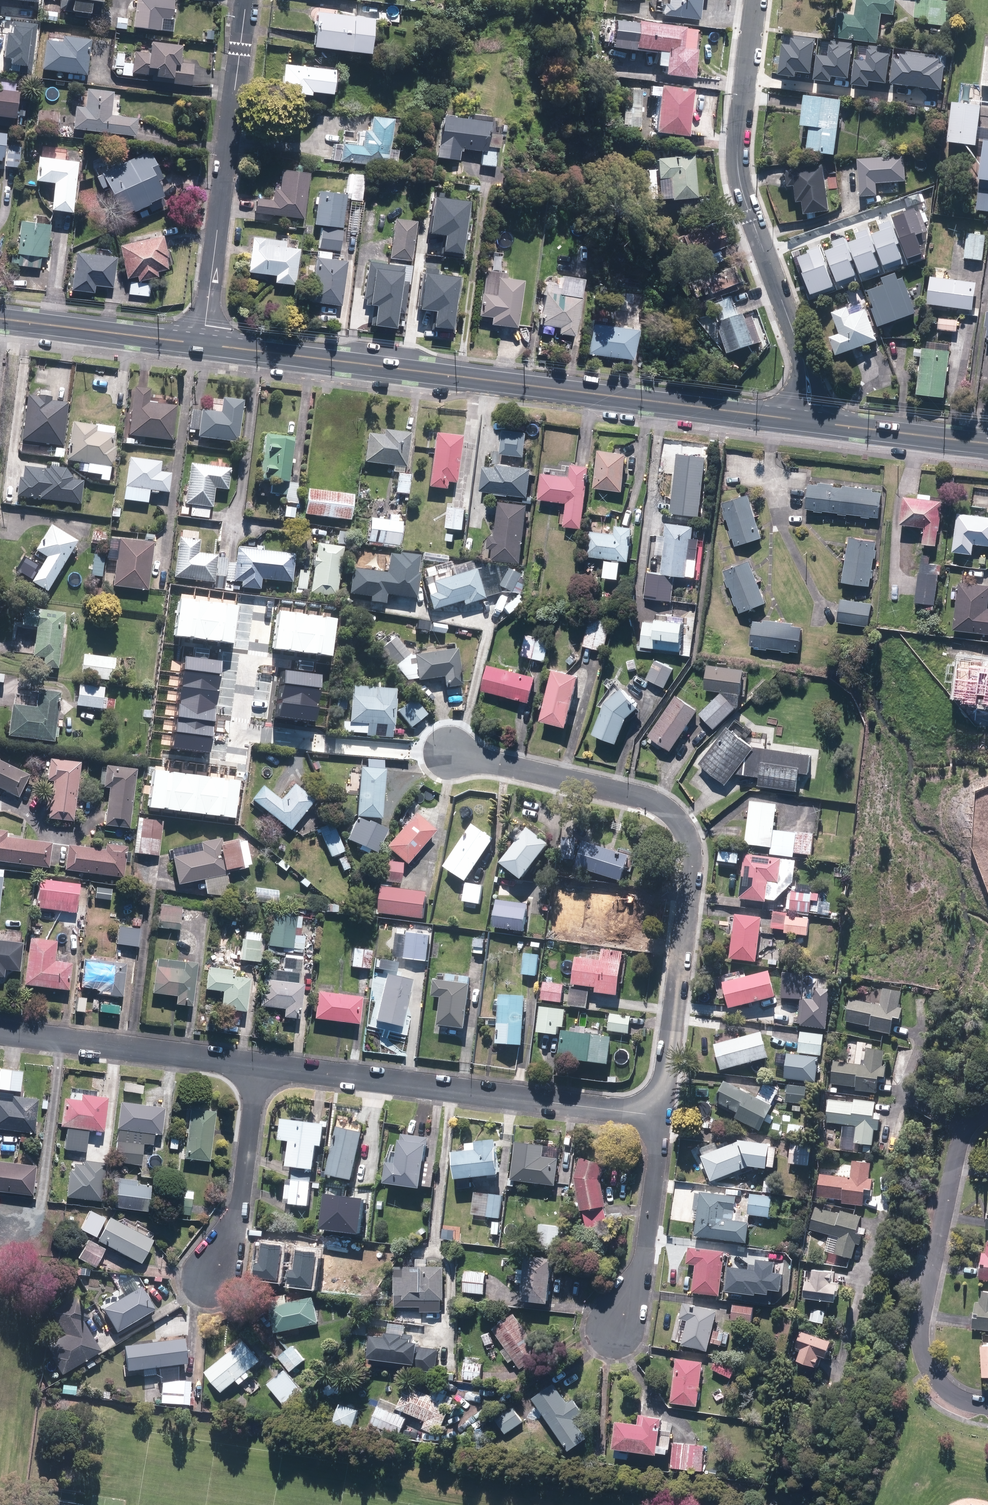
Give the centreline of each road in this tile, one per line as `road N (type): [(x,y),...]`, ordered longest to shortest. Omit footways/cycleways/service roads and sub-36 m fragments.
road 1 (secondary): [(202,343),(793,420)]
road 2 (residential): [(662,1116),(697,871),(675,813),(626,793),(449,753)]
road 3 (residential): [(662,1116),(255,1064)]
road 4 (residential): [(753,0),(733,150),(802,355)]
road 5 (residential): [(987,1105),(970,1117),(957,1145),(917,1343),(940,1388),(987,1407)]
road 6 (residential): [(246,0),(202,343)]
road 7 (residential): [(255,1064),(0,1031)]
road 8 (residential): [(613,1342),(640,1275),(662,1116)]
road 9 (residential): [(211,1287),(240,1210),(255,1064)]
road 10 (secondary): [(0,318),(202,343)]
road 11 (secondary): [(819,423),(987,443)]

